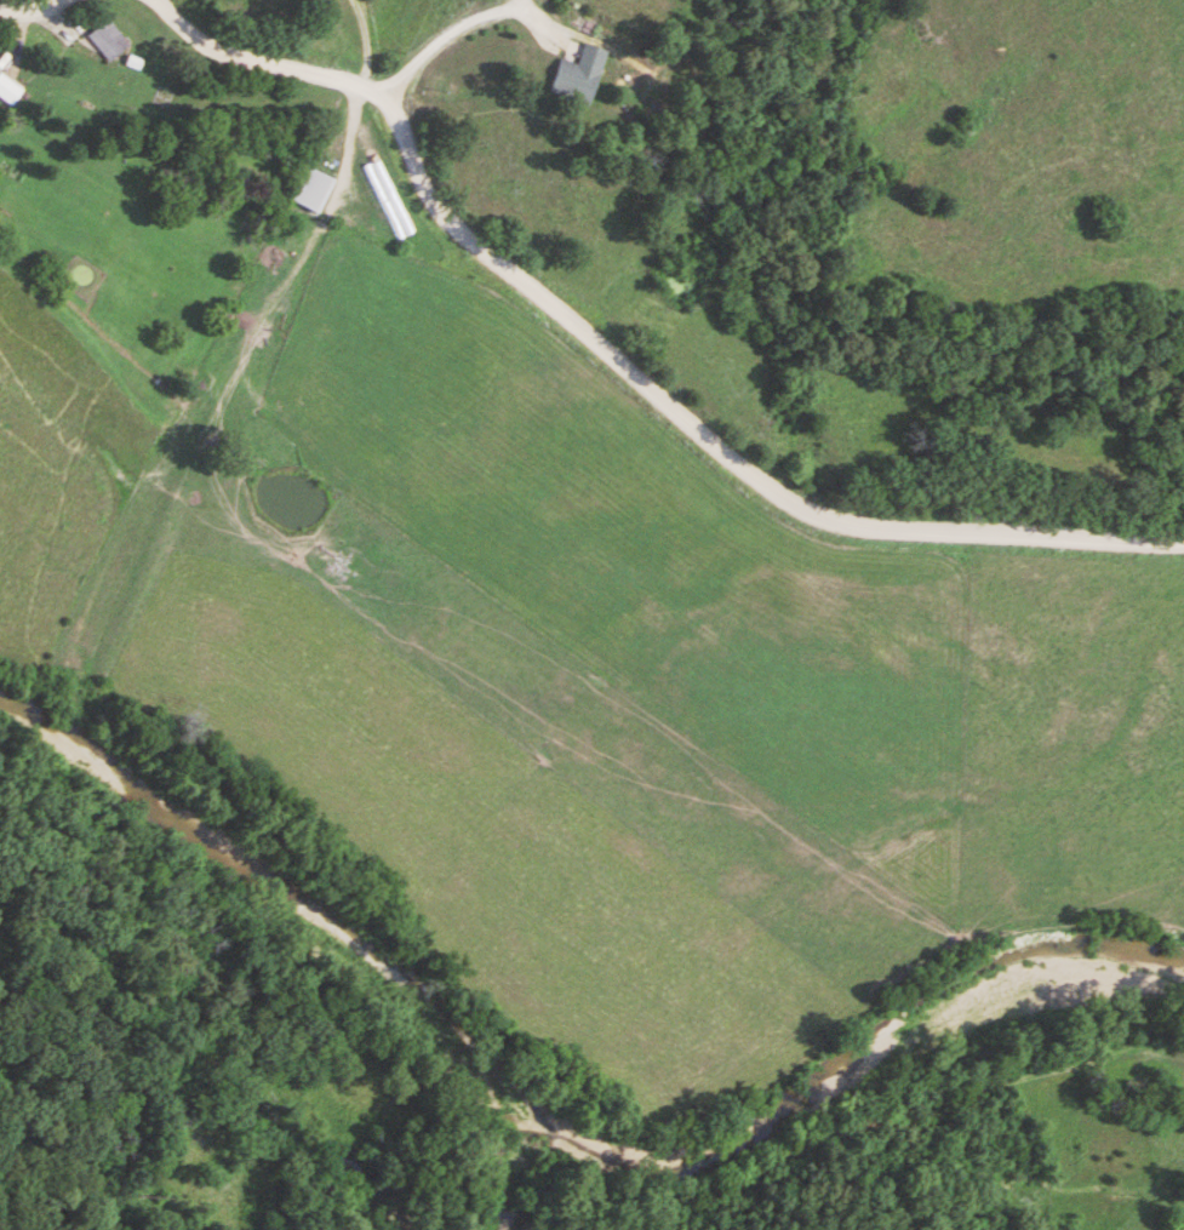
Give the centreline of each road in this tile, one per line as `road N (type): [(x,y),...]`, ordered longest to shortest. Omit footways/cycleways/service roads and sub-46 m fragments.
road 1 (residential): [(1183,544),(859,530),(808,516),(461,238),(429,200),(385,96),(207,52),(152,0)]

